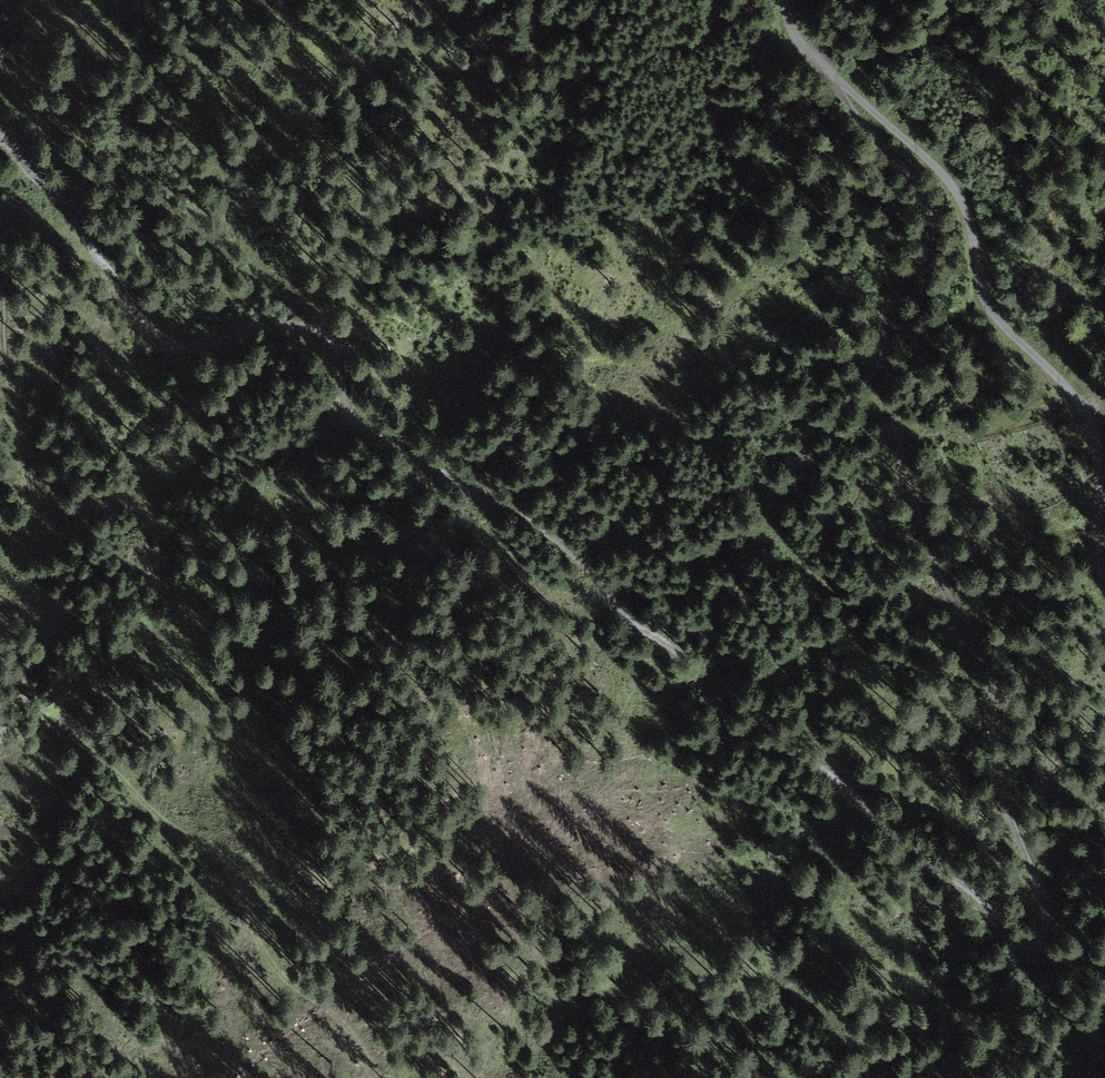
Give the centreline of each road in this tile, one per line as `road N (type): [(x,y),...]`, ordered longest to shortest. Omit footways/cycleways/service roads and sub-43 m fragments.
road 1 (track): [(1104,1048),(1042,995),(1026,954),(979,895),(919,858),(844,781),(740,730),(550,529),(385,441),(350,413),(328,339),(291,325),(229,333),(184,349),(157,345),(82,224),(0,139)]
road 2 (track): [(1026,954),(1046,920),(986,734),(993,673),(935,568),(878,377),(892,298),(930,248),(930,210),(835,80)]
road 3 (track): [(0,275),(12,392),(42,526),(103,568),(109,588),(100,652),(69,702),(65,725),(134,880),(159,1011),(188,1077)]
road 4 (track): [(784,0),(798,42),(955,191),(988,308),(1087,420),(1097,447),(1104,585)]
road 5 (track): [(336,348),(323,319),(270,280),(241,238),(214,138),(171,81),(125,46),(37,0)]
road 6 (track): [(377,1077),(342,1020),(262,948),(234,873),(69,735)]

